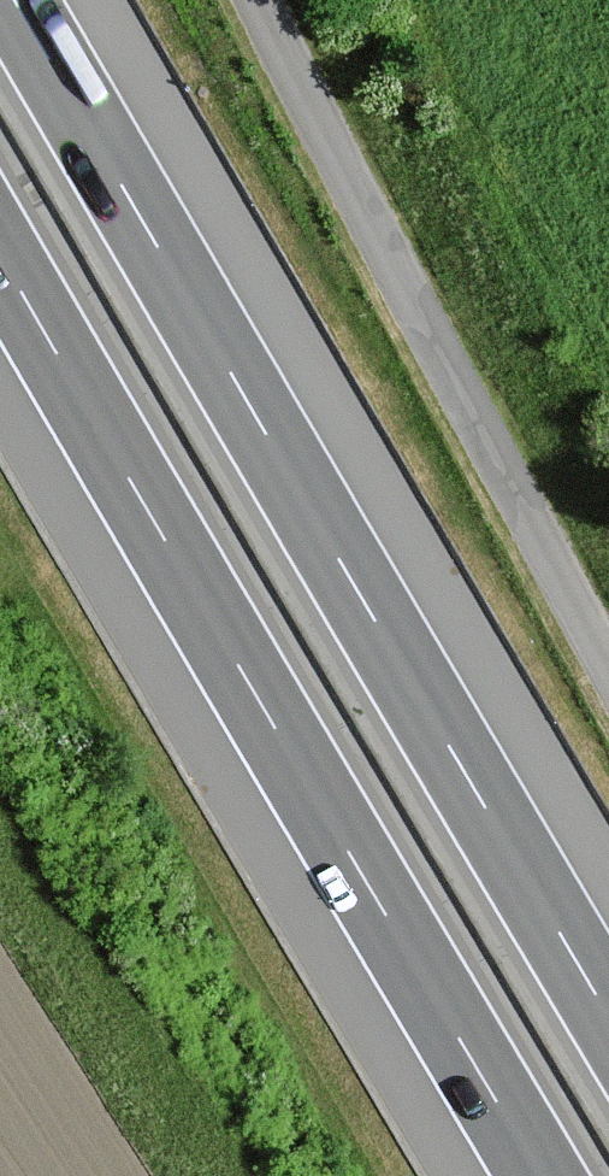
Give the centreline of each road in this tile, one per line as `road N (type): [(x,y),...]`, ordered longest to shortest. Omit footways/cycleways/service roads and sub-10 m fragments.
road 1 (motorway): [(608,1012),(18,0)]
road 2 (motorway): [(0,252),(541,1175)]
road 3 (unclassified): [(260,0),(608,661)]

